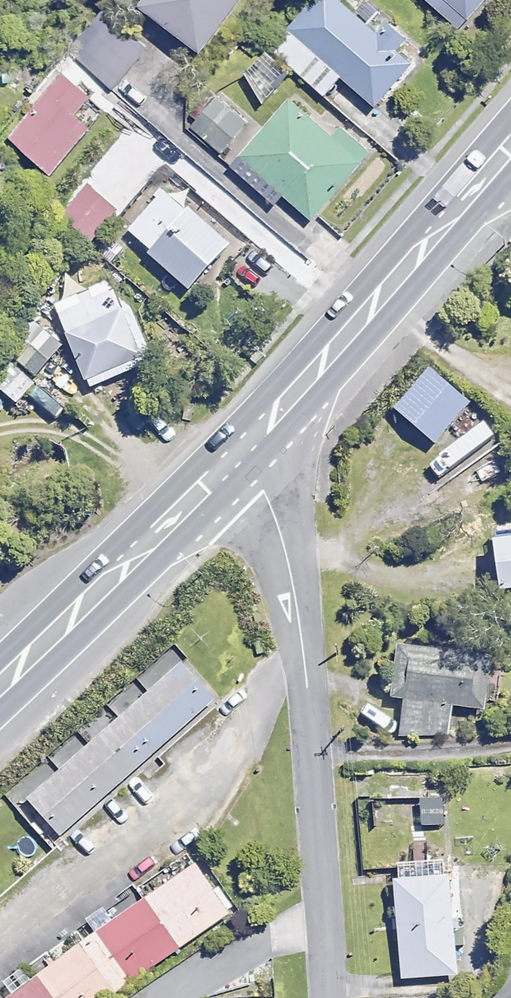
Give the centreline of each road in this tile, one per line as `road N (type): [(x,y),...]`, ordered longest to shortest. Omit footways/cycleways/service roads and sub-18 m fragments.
road 1 (residential): [(312,997),(299,629),(271,518),(229,463)]
road 2 (trunk): [(229,463),(500,156)]
road 3 (trunk): [(0,682),(229,463)]

